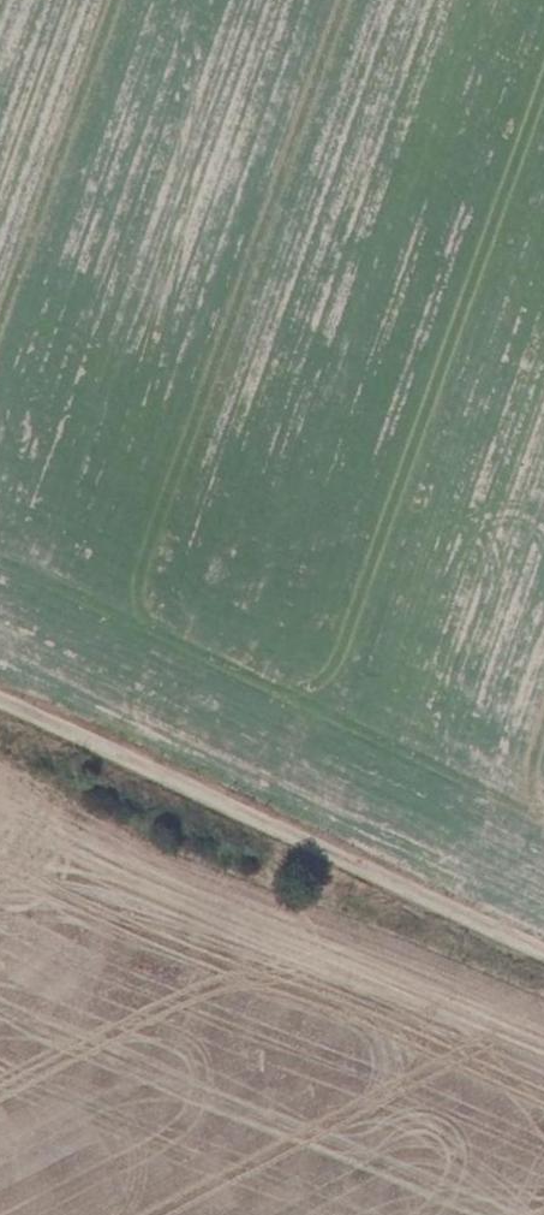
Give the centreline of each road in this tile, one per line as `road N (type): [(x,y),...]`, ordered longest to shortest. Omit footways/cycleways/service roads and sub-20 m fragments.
road 1 (track): [(0,705),(543,962)]

